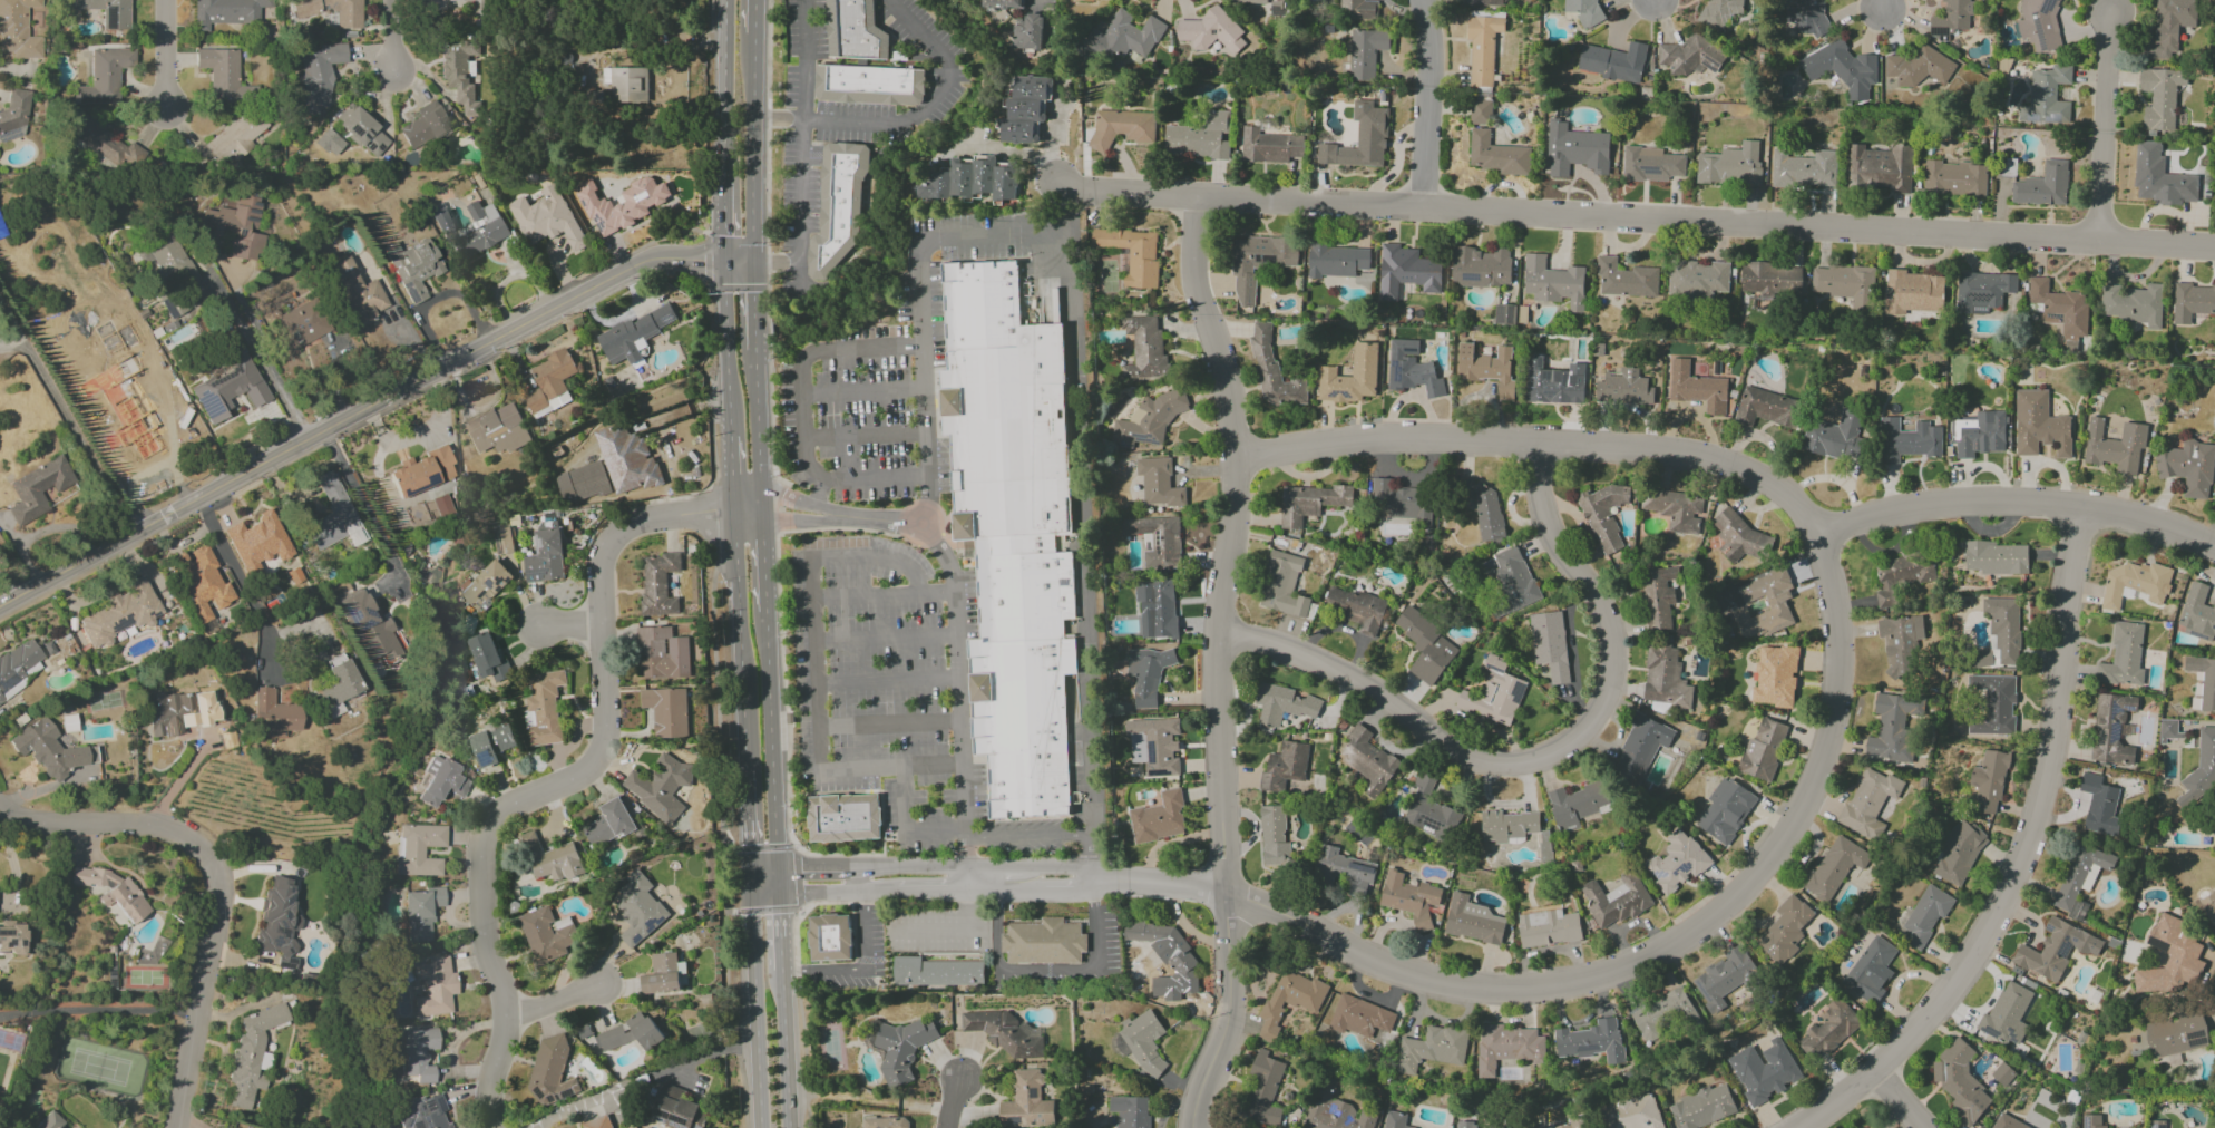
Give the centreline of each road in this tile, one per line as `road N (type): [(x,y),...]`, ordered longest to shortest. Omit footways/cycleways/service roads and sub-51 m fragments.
road 1 (residential): [(2214,247),(1054,185)]
road 2 (residential): [(1818,534),(1843,634),(1834,753),(1780,852),(1688,933),(1637,963),(1565,984),(1458,984),(1356,950),(1285,910),(1102,878)]
road 3 (residential): [(2214,547),(2080,507),(1991,502),(1916,509),(1818,534),(1776,488),(1728,464),(1538,443),(1407,439),(1235,457)]
road 4 (residential): [(1199,195),(1194,291),(1219,361),(1235,457),(1216,625),(1231,992),(1195,1127)]
road 5 (tertiary): [(750,260),(654,260),(616,275),(0,607)]
road 6 (residential): [(761,514),(652,523),(622,536),(602,562),(601,750),(586,771),(490,813),(478,917),(504,1014),(485,1085),(486,1127)]
road 7 (residential): [(1538,443),(1549,524),(1614,644),(1603,708),(1569,750),(1523,766),(1470,762),(1348,672),(1216,625)]
road 8 (residential): [(2080,507),(2037,808),(1993,922),(1946,1000),(1876,1070),(1797,1127)]
road 9 (residential): [(0,805),(50,824),(184,830),(227,881),(173,1127)]
road 10 (primary): [(748,868),(758,1127)]
road 11 (primary): [(732,514),(743,769)]
road 12 (primary): [(778,868),(765,614)]
road 13 (residential): [(2109,9),(2099,240)]
road 14 (primary): [(750,260),(754,32)]
road 15 (residential): [(1420,0),(1428,55),(1424,208)]
road 16 (primary): [(725,0),(723,181)]
road 17 (primary): [(722,259),(729,438)]
road 18 (residential): [(326,432),(386,546),(392,568),(386,585)]
road 19 (primary): [(761,514),(753,350)]
road 20 (primary): [(786,1127),(780,971)]
road 21 (residential): [(966,866),(842,867)]

